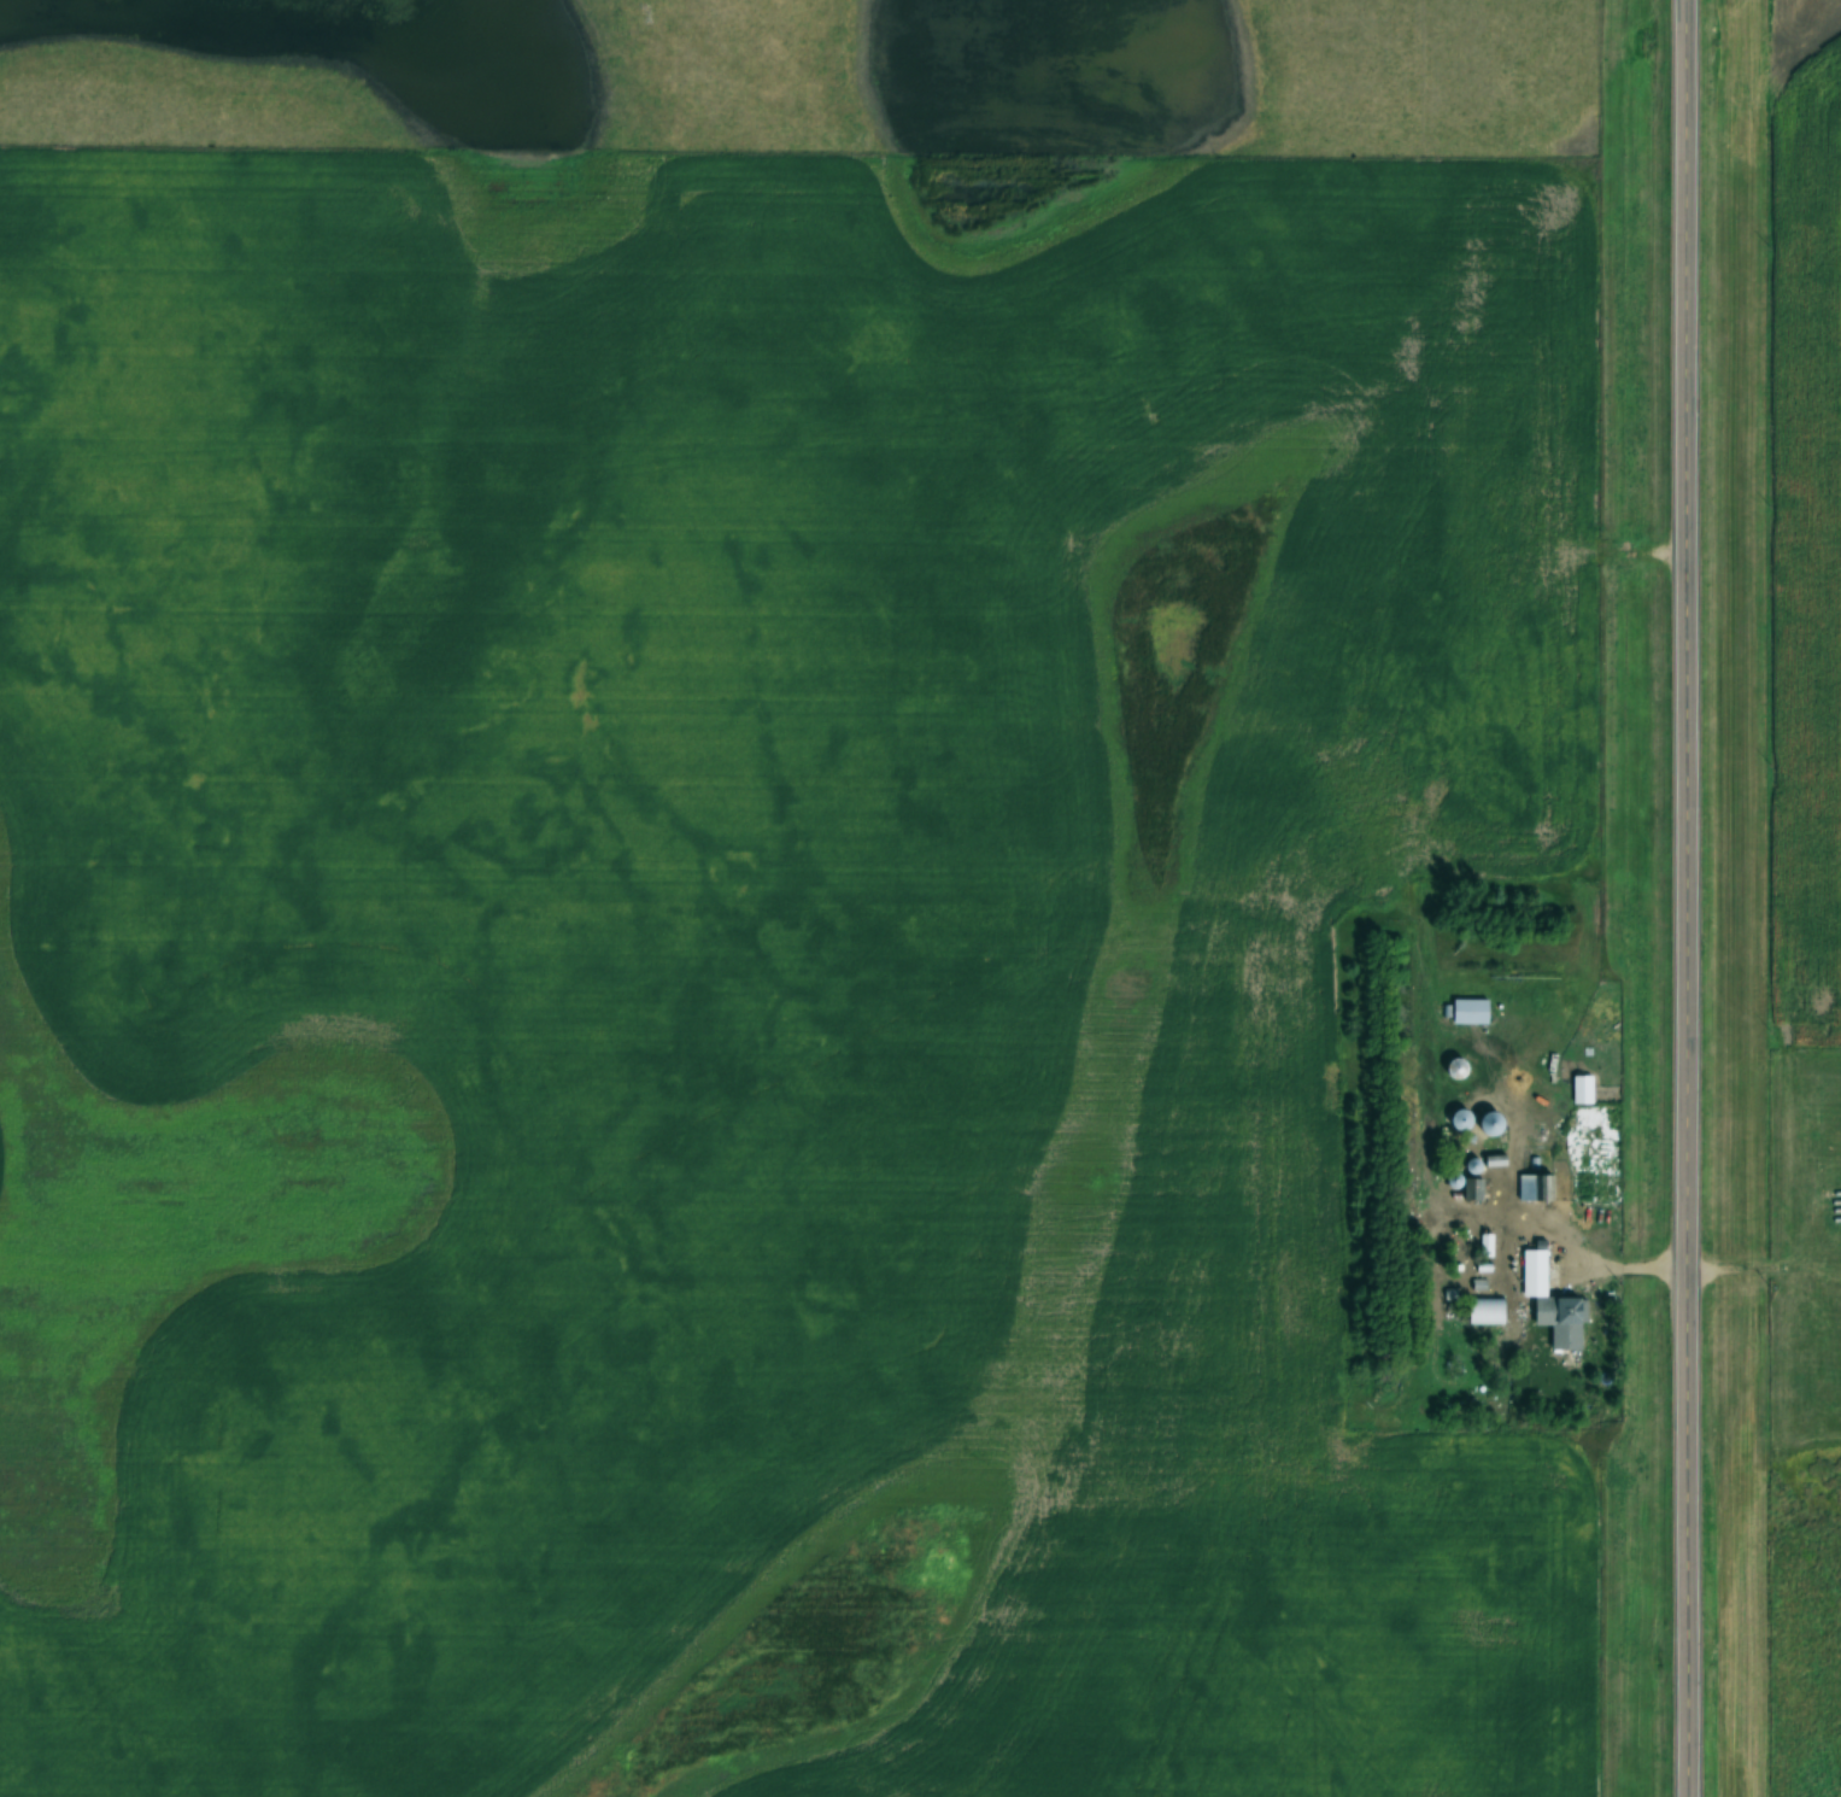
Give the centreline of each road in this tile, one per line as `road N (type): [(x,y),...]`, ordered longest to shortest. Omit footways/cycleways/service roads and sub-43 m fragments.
road 1 (secondary): [(1681,1796),(1681,0)]

